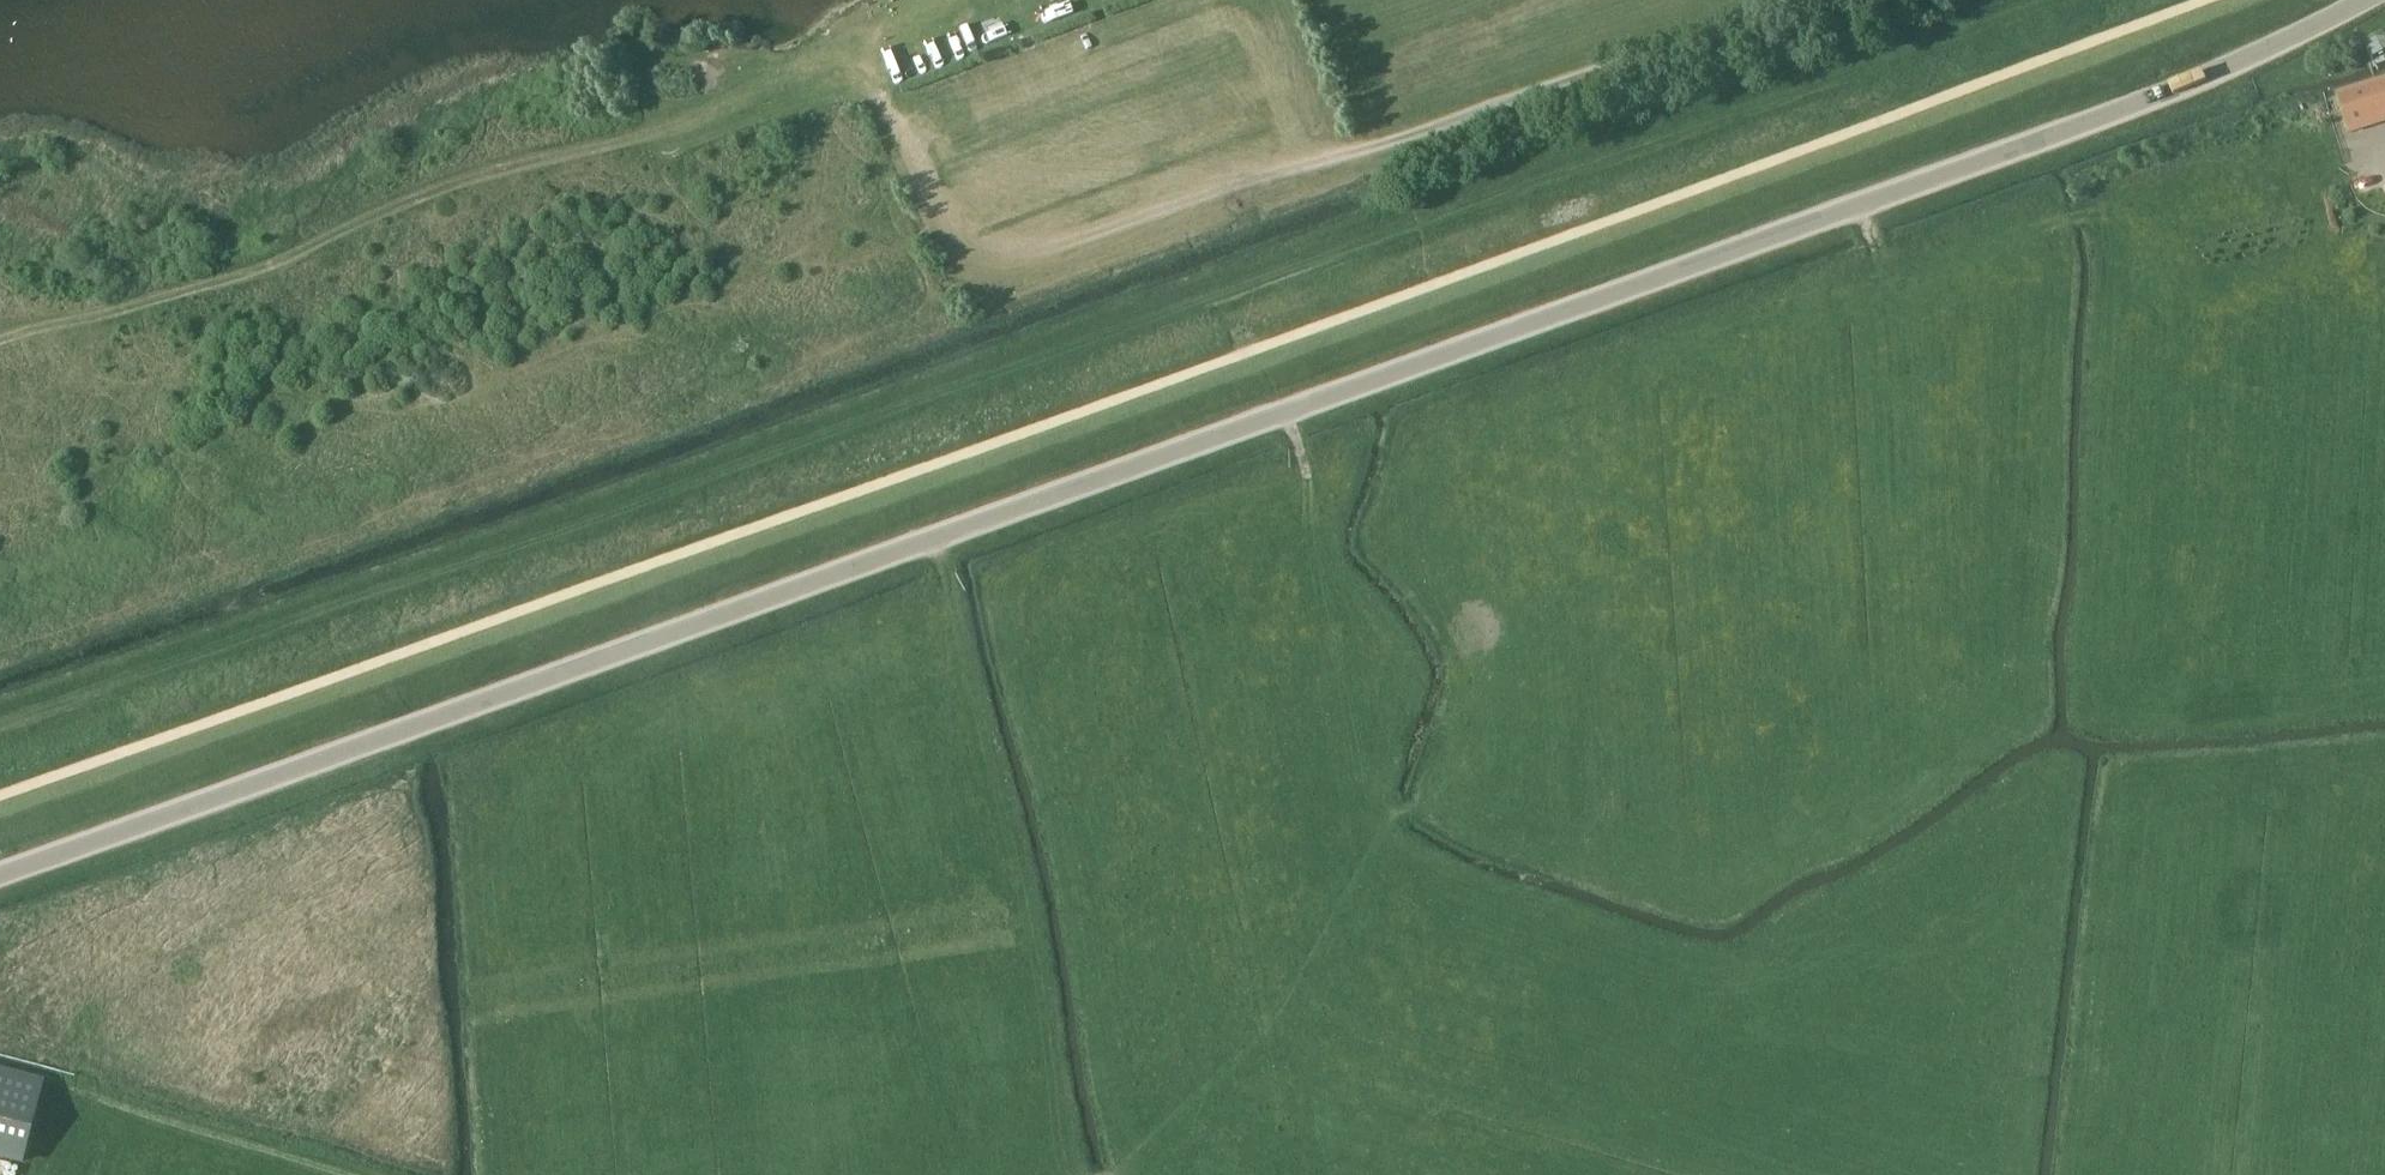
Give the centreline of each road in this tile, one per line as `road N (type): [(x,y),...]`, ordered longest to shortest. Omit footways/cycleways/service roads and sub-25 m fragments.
road 1 (unclassified): [(0,874),(2224,71),(2366,0)]
road 2 (track): [(0,720),(1157,313)]
road 3 (track): [(0,1062),(345,1174)]

